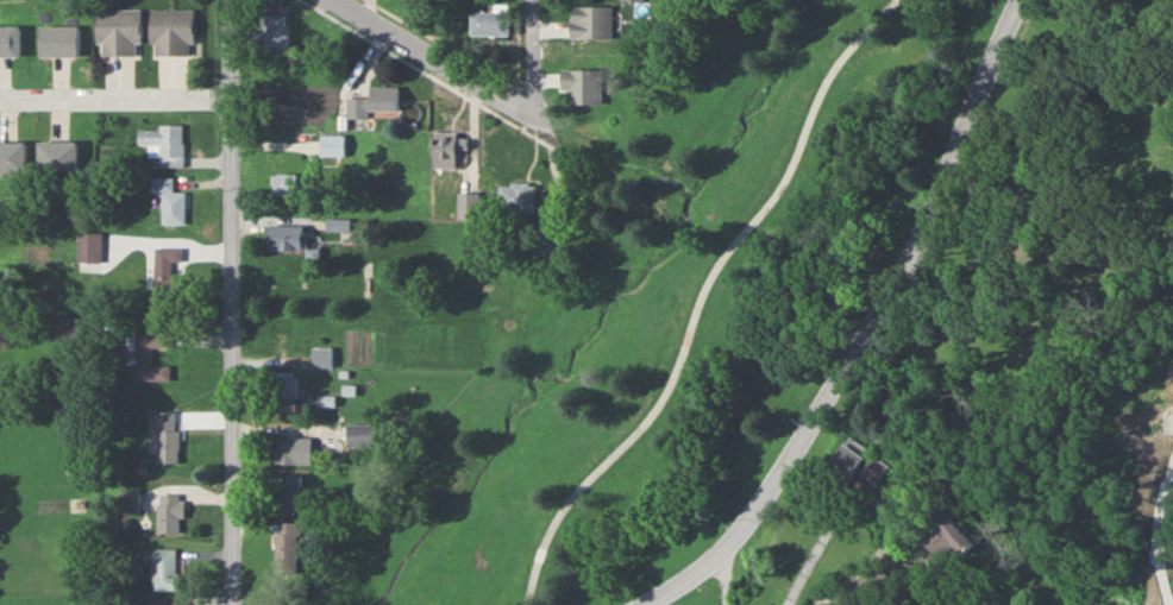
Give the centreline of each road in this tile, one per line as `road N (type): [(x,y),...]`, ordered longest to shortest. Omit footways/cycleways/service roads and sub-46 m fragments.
road 1 (residential): [(1020,0),(922,237),(803,440),(720,555),(644,604)]
road 2 (tertiary): [(231,0),(233,604)]
road 3 (residential): [(232,95),(0,96)]
road 4 (residential): [(342,0),(510,103),(526,103)]

